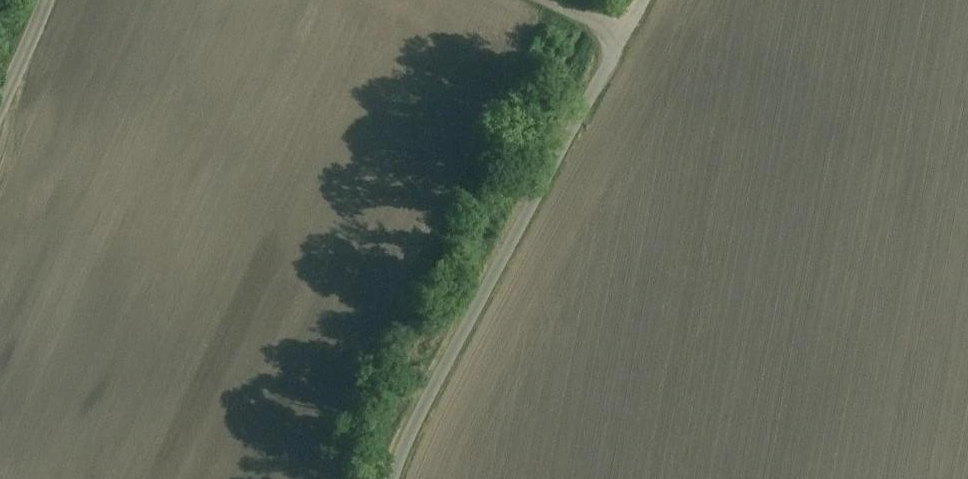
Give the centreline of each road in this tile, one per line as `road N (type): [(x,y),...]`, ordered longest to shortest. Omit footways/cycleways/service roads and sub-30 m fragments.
road 1 (unclassified): [(394,478),(450,356),(630,31)]

